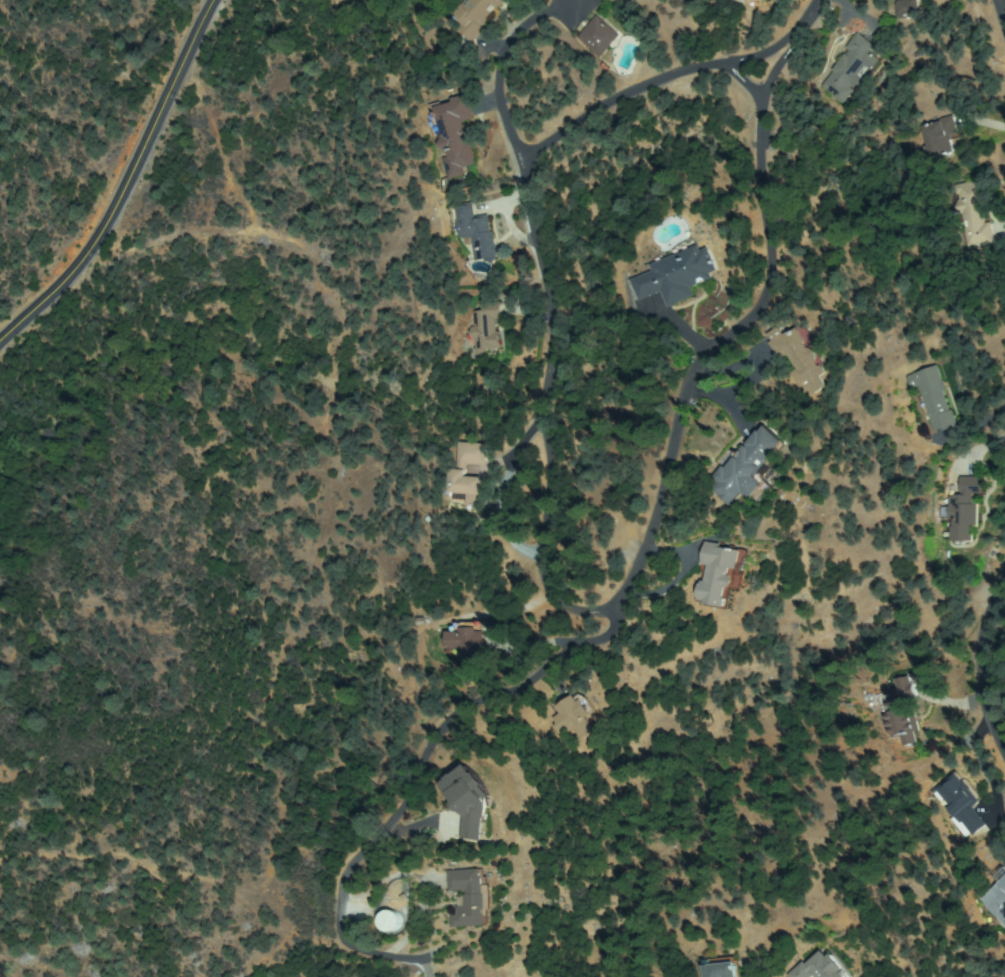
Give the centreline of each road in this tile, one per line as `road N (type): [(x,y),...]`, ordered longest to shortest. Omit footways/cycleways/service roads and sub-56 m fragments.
road 1 (residential): [(794,44),(762,106),(756,139),(760,309),(702,359),(681,389),(649,545),(630,587),(609,612),(571,623),(545,595),(552,500),(535,450),(541,253),(495,105),(505,47),(577,0)]
road 2 (tertiary): [(0,349),(104,223),(213,0)]
road 3 (residential): [(822,0),(794,44),(772,58),(672,85),(519,168)]
road 4 (residential): [(1004,761),(986,680),(1004,580)]

